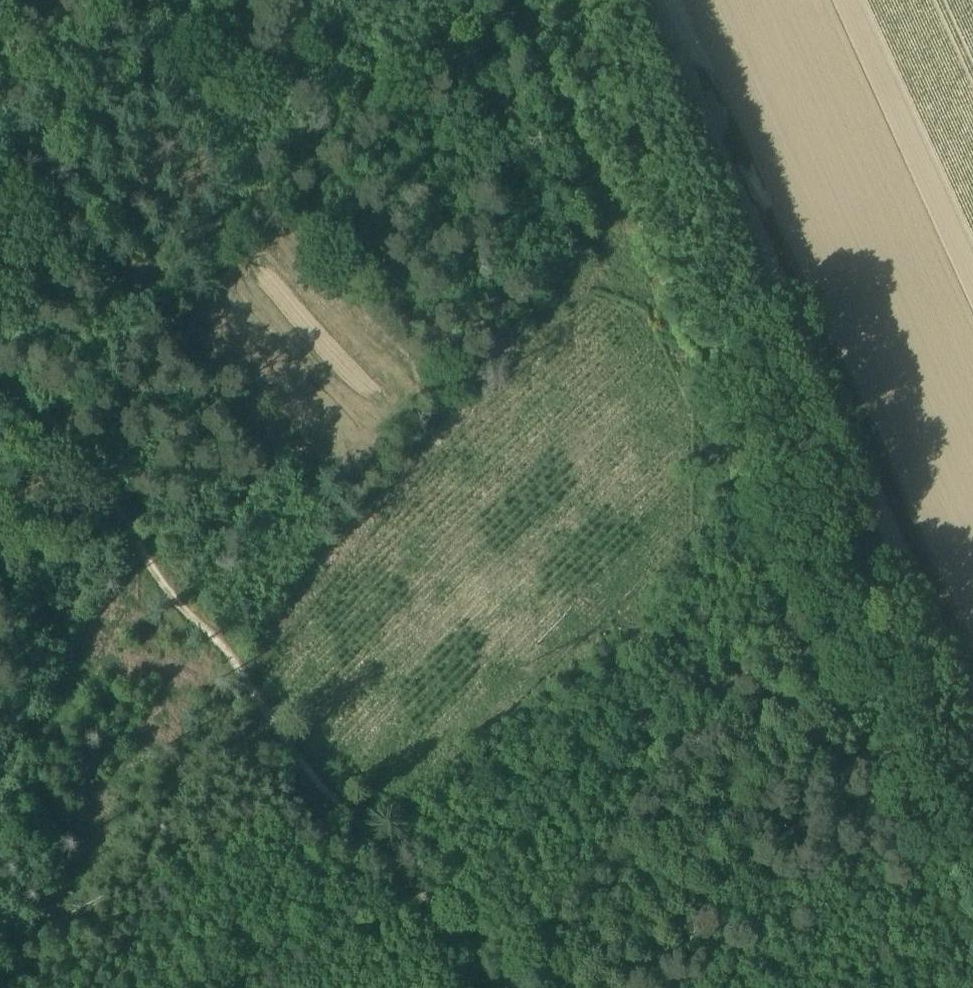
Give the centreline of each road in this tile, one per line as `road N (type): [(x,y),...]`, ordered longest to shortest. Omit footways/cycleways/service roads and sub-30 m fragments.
road 1 (track): [(516,987),(285,744),(62,437),(0,378)]
road 2 (track): [(972,723),(648,0)]
road 3 (track): [(0,253),(23,235),(76,246),(196,229),(234,237)]

